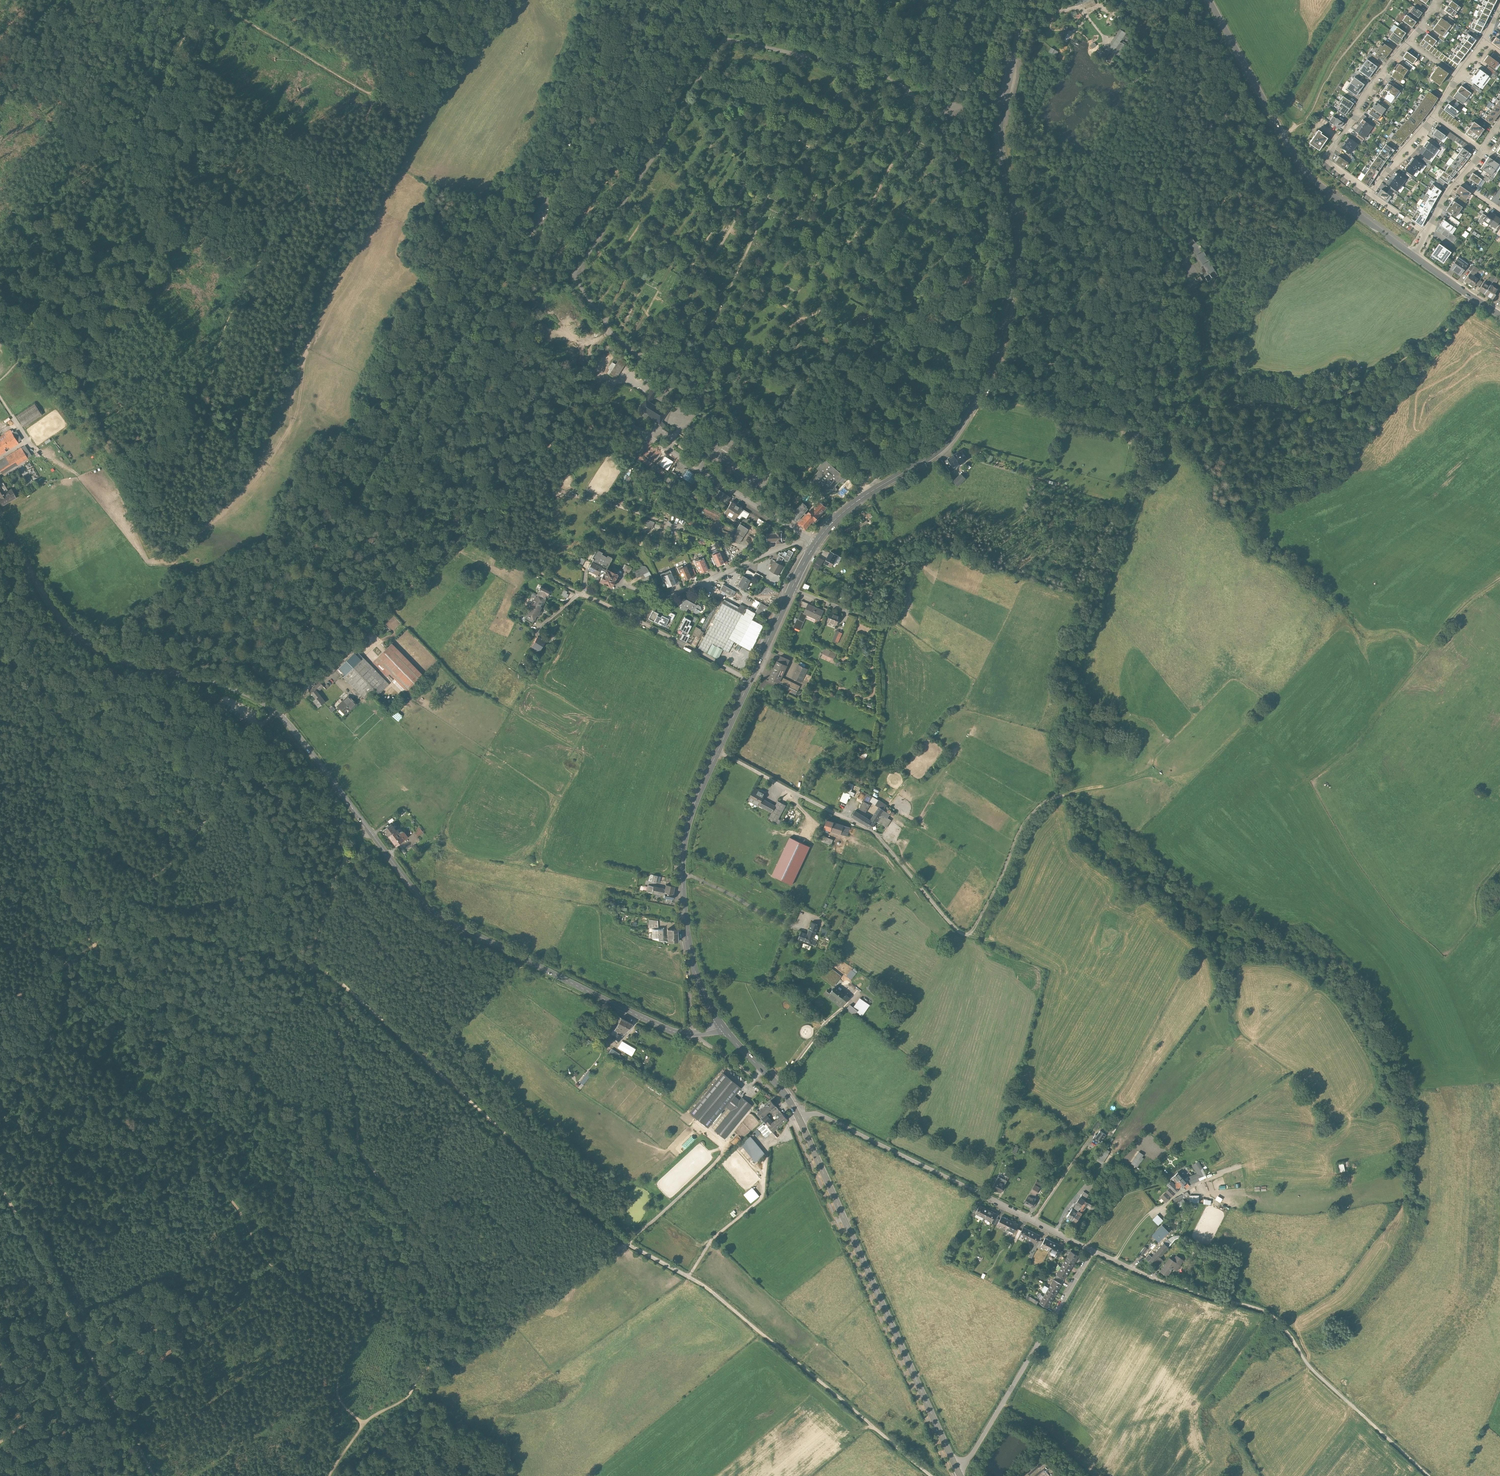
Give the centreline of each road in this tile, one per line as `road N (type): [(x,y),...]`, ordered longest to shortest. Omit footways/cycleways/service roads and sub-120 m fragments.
road 1 (tertiary): [(0,522),(53,610),(89,644),(231,688),(280,716),(435,913),(676,1033),(722,1026)]
road 2 (track): [(429,0),(373,103),(351,164),(266,245),(201,393),(165,433),(122,444),(64,376),(20,360)]
road 3 (track): [(931,1475),(709,1289),(610,1231),(423,1059)]
road 4 (secondary): [(1031,0),(1000,124),(1019,255),(987,376),(941,449),(863,497),(816,543)]
road 5 (track): [(365,1424),(340,1398),(351,1320),(274,1267),(241,1211),(214,1187),(166,1158),(10,1118),(0,1106)]
road 6 (track): [(310,963),(345,1050),(360,1150),(432,1240),(458,1291),(453,1323),(410,1394),(365,1424)]
road 7 (track): [(1472,297),(1433,348),(1312,411),(1190,404),(1092,364),(993,358)]
road 8 (track): [(1167,393),(1162,467),(1083,651),(1086,705),(1056,761),(1061,797)]
road 9 (track): [(194,0),(28,329),(20,360),(0,379)]
road 10 (secondary): [(800,1119),(956,1467)]
road 11 (secondary): [(751,680),(702,785),(683,854),(689,946),(722,1026)]
road 12 (track): [(344,652),(591,406)]
road 13 (residential): [(751,680),(629,618),(770,553),(816,543)]
road 14 (tertiary): [(1209,0),(1304,172),(1413,255)]
road 15 (unclassified): [(800,1119),(829,1119),(1092,1251)]
road 16 (track): [(1428,1475),(1307,1365),(1274,1316),(1183,1288)]
road 17 (track): [(0,632),(45,717),(183,695),(252,734)]
road 18 (track): [(1074,793),(1026,821),(969,934),(956,930),(891,852)]
road 19 (track): [(688,0),(574,150),(546,204),(537,251)]
road 20 (track): [(980,96),(712,0)]
road 21 (track): [(1499,580),(1319,778)]
road 22 (unclassified): [(1092,1251),(969,1457),(956,1467)]
road 23 (track): [(252,734),(230,760),(207,818),(169,864),(92,921)]
road 24 (residential): [(1436,0),(1329,154),(1330,163),(1370,194)]
road 25 (track): [(101,1376),(0,1183)]
road 26 (track): [(106,923),(310,963)]
road 27 (track): [(346,859),(370,888),(504,980)]
road 28 (track): [(1214,925),(1125,859),(1074,793)]
road 29 (track): [(213,0),(373,103)]
road 30 (track): [(1282,134),(1311,111),(1372,0)]
road 31 (track): [(252,734),(329,816),(346,859)]
road 32 (secondary): [(816,543),(751,680)]
road 33 (track): [(310,963),(423,1059)]
road 34 (residential): [(1499,3),(1434,115)]
road 35 (secondary): [(722,1026),(800,1119)]
road 36 (track): [(101,1376),(0,1441)]

